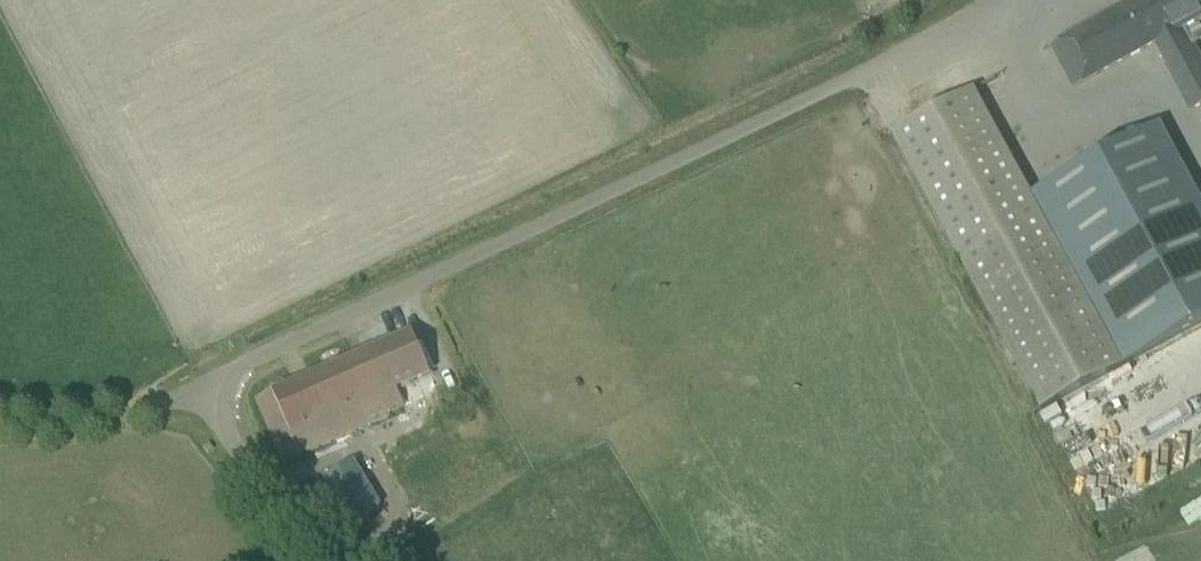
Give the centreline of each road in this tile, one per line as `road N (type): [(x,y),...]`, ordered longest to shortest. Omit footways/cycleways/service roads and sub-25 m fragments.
road 1 (unclassified): [(984,0),(910,45),(660,148),(405,293),(207,389),(213,414),(335,560)]

